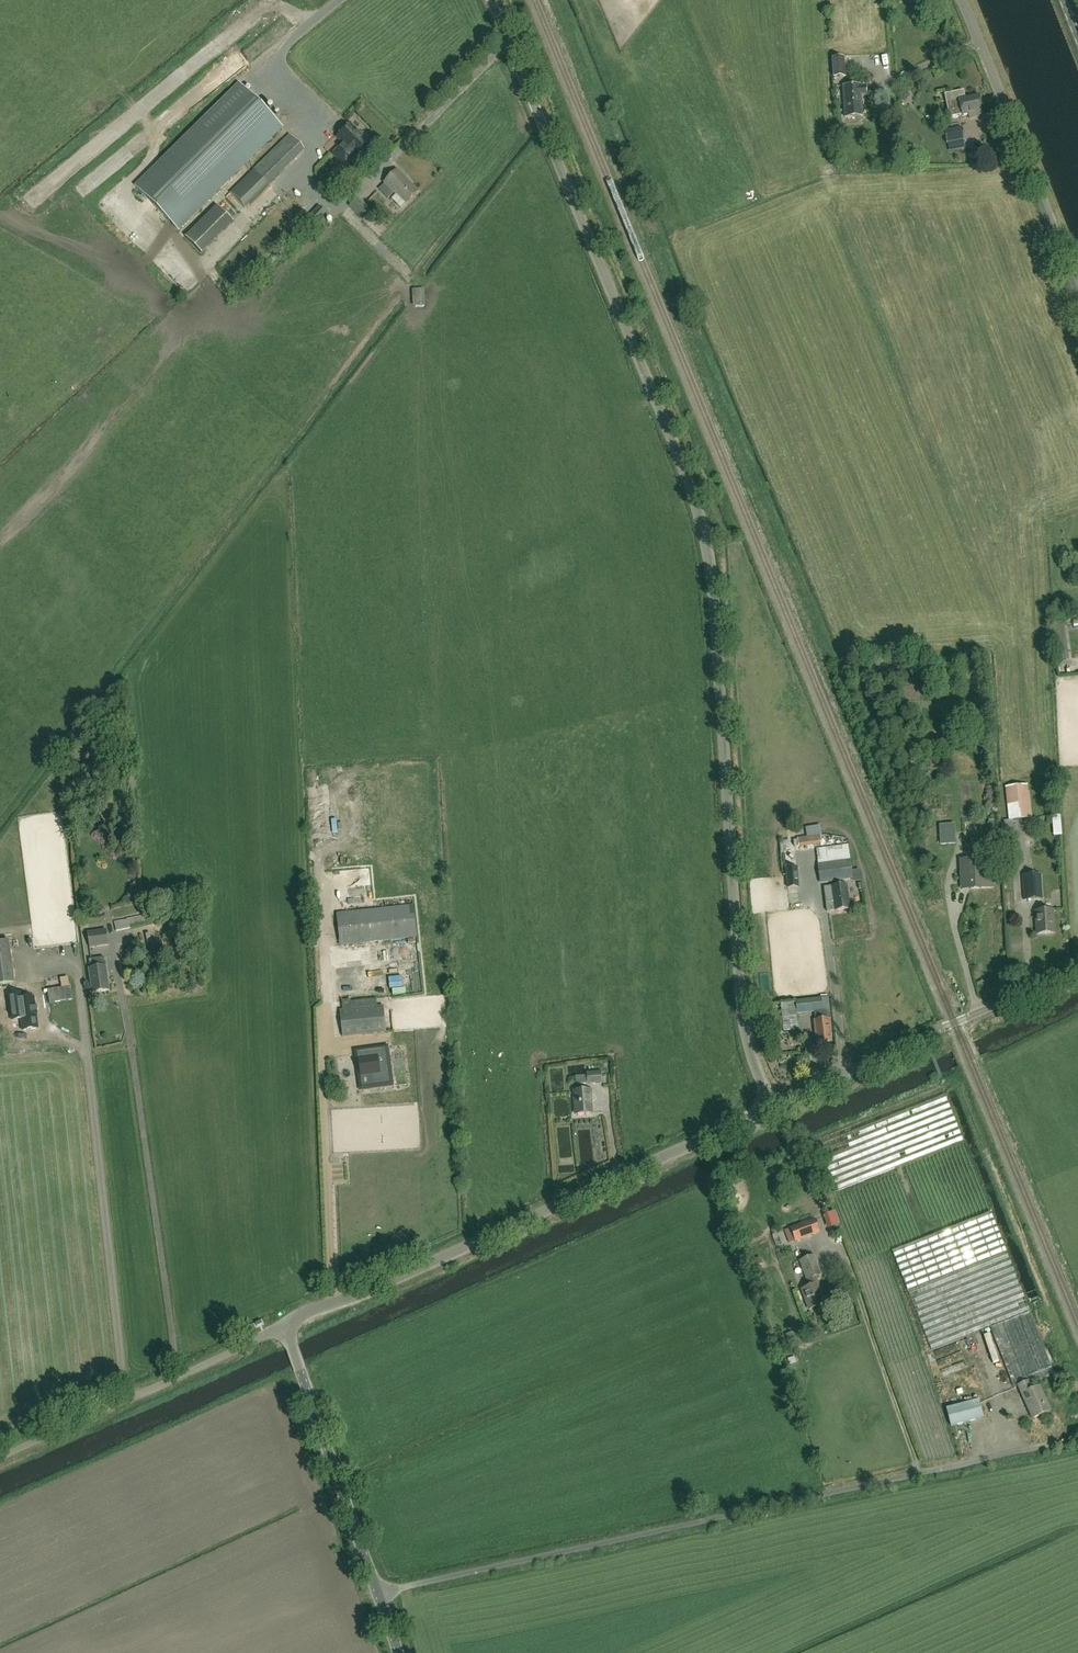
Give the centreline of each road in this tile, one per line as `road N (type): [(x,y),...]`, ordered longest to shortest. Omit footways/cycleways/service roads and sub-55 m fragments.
road 1 (unclassified): [(771,1108),(741,1006),(714,604),(701,525),(491,0)]
road 2 (unclassified): [(381,1595),(1029,1450)]
road 3 (unclassified): [(288,1329),(302,1315),(771,1108)]
road 4 (unclassified): [(771,1108),(1077,969)]
road 5 (unclassified): [(0,1458),(288,1329)]
road 6 (unclassified): [(1077,291),(963,0)]
road 7 (unclassified): [(381,1595),(288,1329)]

